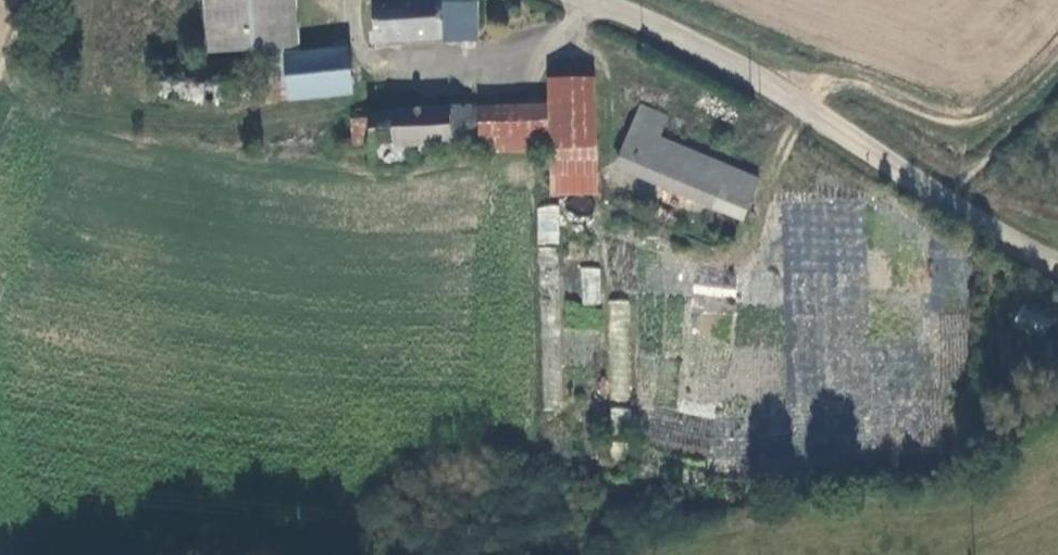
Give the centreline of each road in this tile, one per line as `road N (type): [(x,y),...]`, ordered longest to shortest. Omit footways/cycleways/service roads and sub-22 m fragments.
road 1 (unclassified): [(1057,265),(739,67),(589,0)]
road 2 (track): [(801,110),(853,81),(947,121),(1011,105),(1057,48)]
road 3 (track): [(1057,91),(949,199)]

